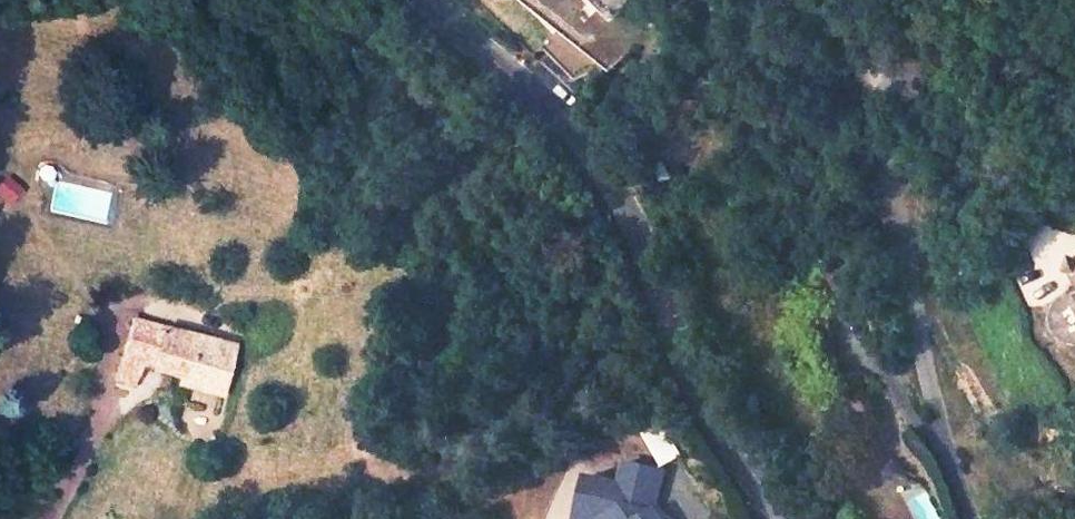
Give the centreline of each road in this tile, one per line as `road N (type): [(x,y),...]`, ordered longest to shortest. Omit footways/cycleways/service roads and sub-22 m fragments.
road 1 (tertiary): [(436,0),(600,159),(704,400),(792,518)]

